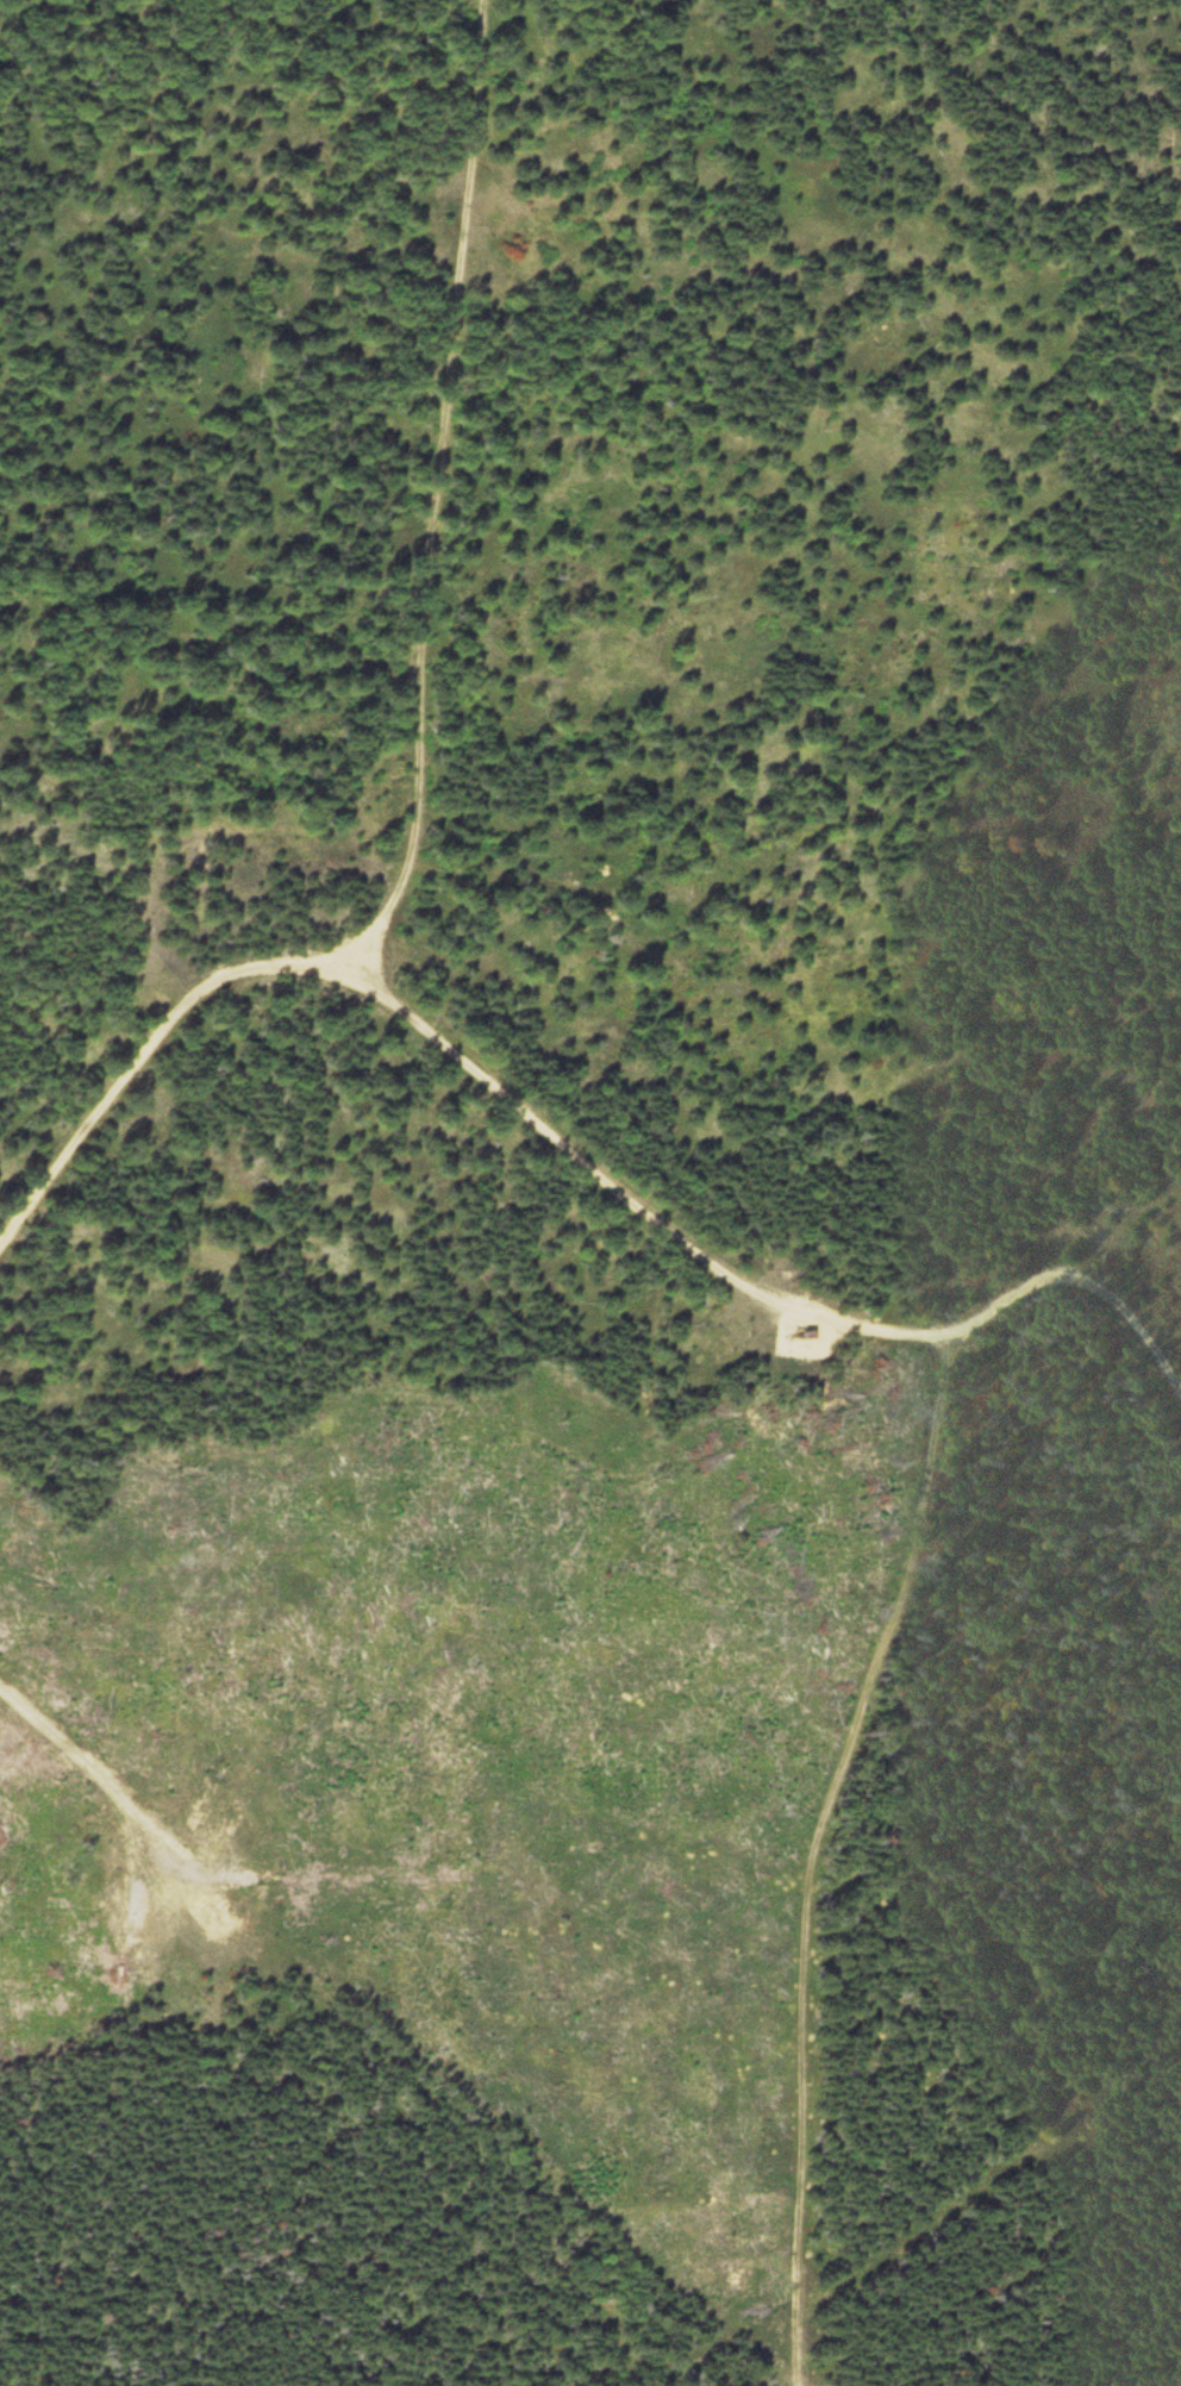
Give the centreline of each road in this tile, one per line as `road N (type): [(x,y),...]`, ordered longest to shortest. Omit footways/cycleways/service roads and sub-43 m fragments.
road 1 (residential): [(0,1252),(93,1118),(229,970),(361,962),(386,995),(774,1300),(958,1331),(1058,1272)]
road 2 (track): [(361,962),(407,907),(451,339),(491,0)]
road 3 (track): [(1180,197),(1083,135),(992,114),(918,45),(904,0)]
road 4 (track): [(1058,1272),(1112,1272),(1180,1402)]
road 5 (track): [(1058,1272),(1149,1181),(1180,1136)]

